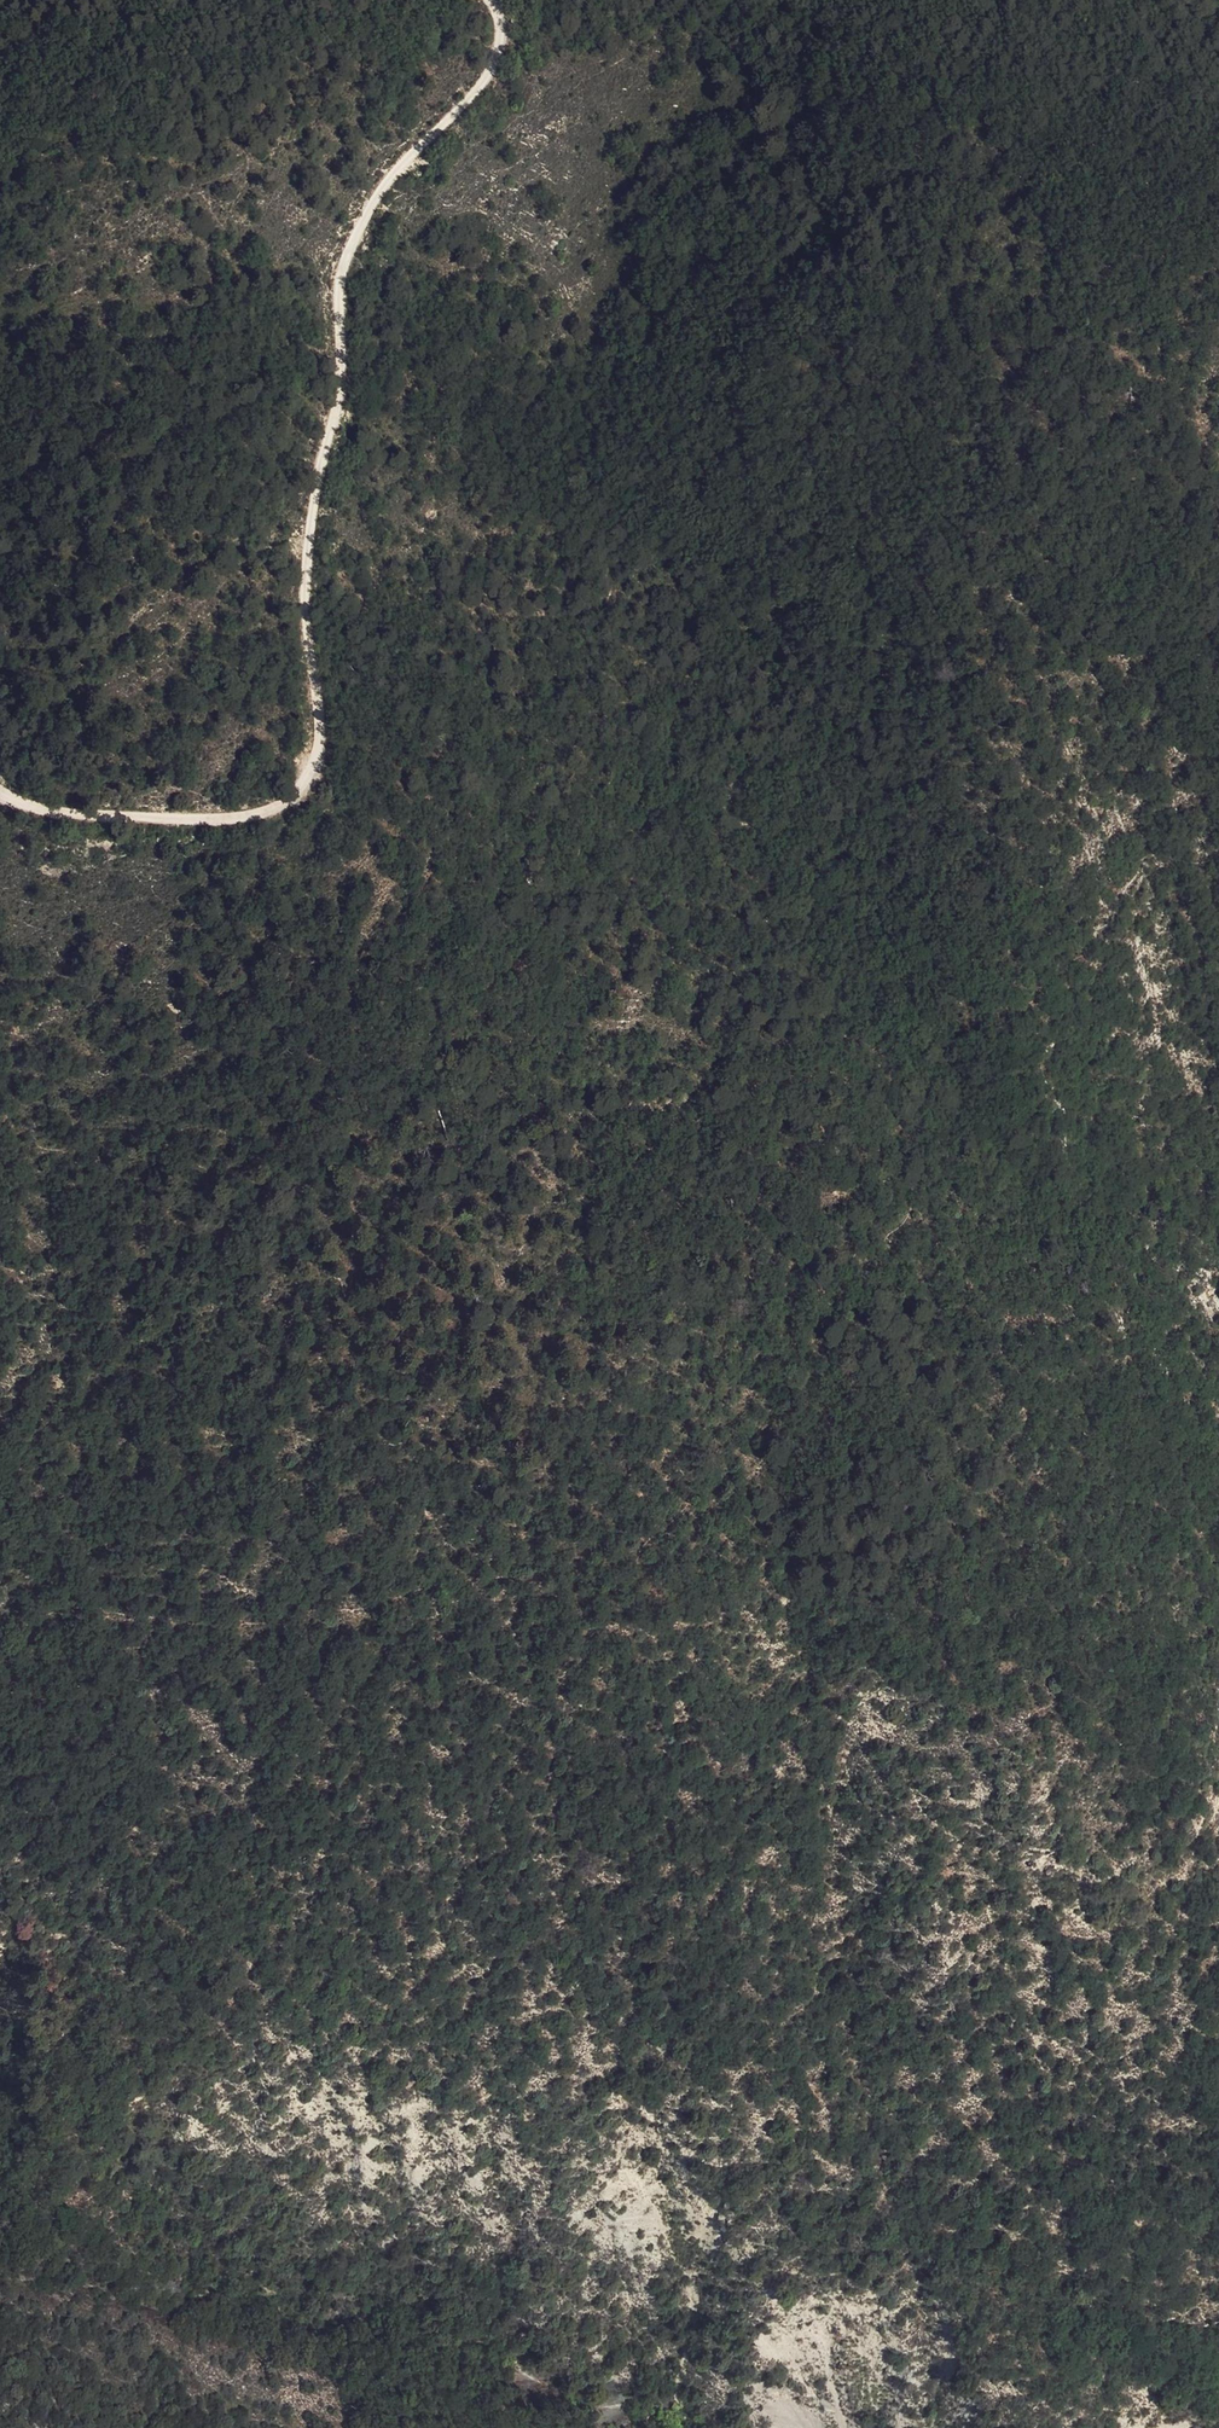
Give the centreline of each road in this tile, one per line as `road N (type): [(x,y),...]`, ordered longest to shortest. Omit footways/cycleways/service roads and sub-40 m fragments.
road 1 (track): [(0,795),(70,814),(214,822),(274,809),(303,781),(313,740),(310,541),(318,467),(339,388),(340,273),(361,219),(393,174),(483,81),(499,35),(496,9),(486,0)]

